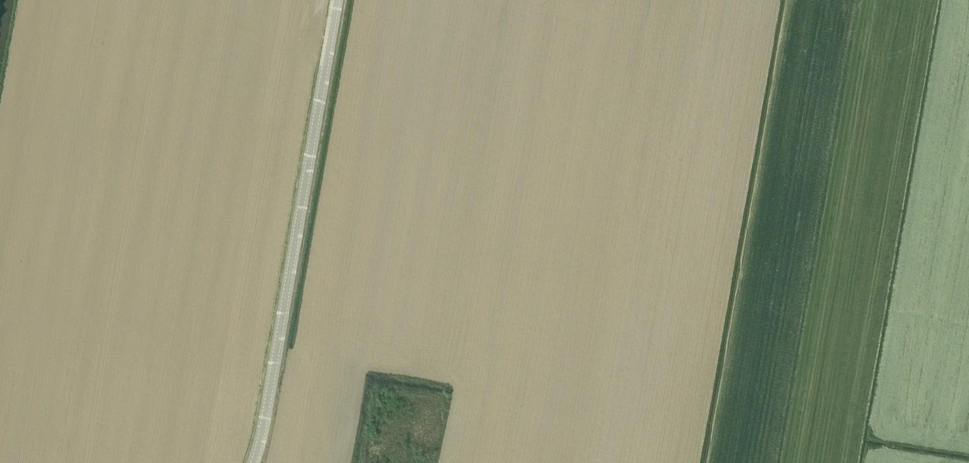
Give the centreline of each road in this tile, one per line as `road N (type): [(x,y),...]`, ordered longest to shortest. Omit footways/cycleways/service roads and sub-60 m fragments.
road 1 (track): [(337,0),(254,462)]

